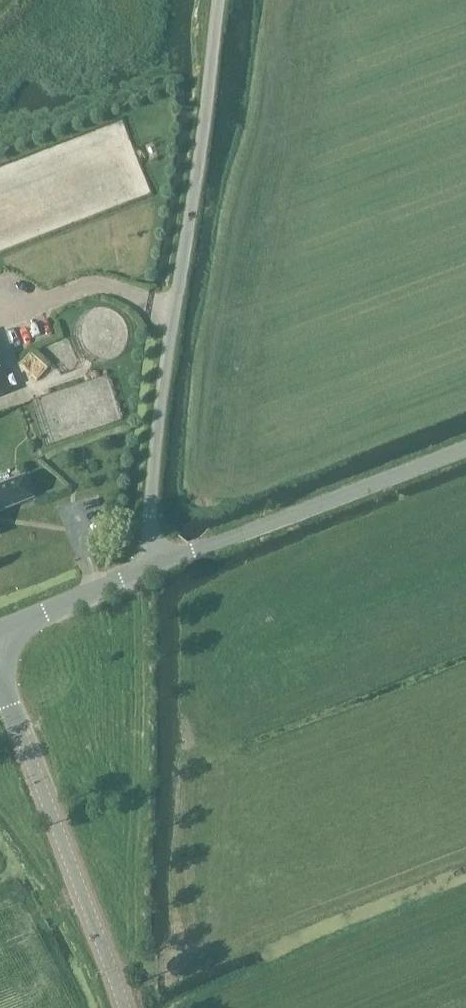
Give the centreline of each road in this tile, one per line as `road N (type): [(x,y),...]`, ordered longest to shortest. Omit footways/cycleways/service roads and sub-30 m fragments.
road 1 (unclassified): [(160,561),(149,514),(221,0)]
road 2 (tertiary): [(126,1007),(0,682)]
road 3 (tertiary): [(160,561),(465,445)]
road 4 (tertiary): [(0,629),(160,561)]

